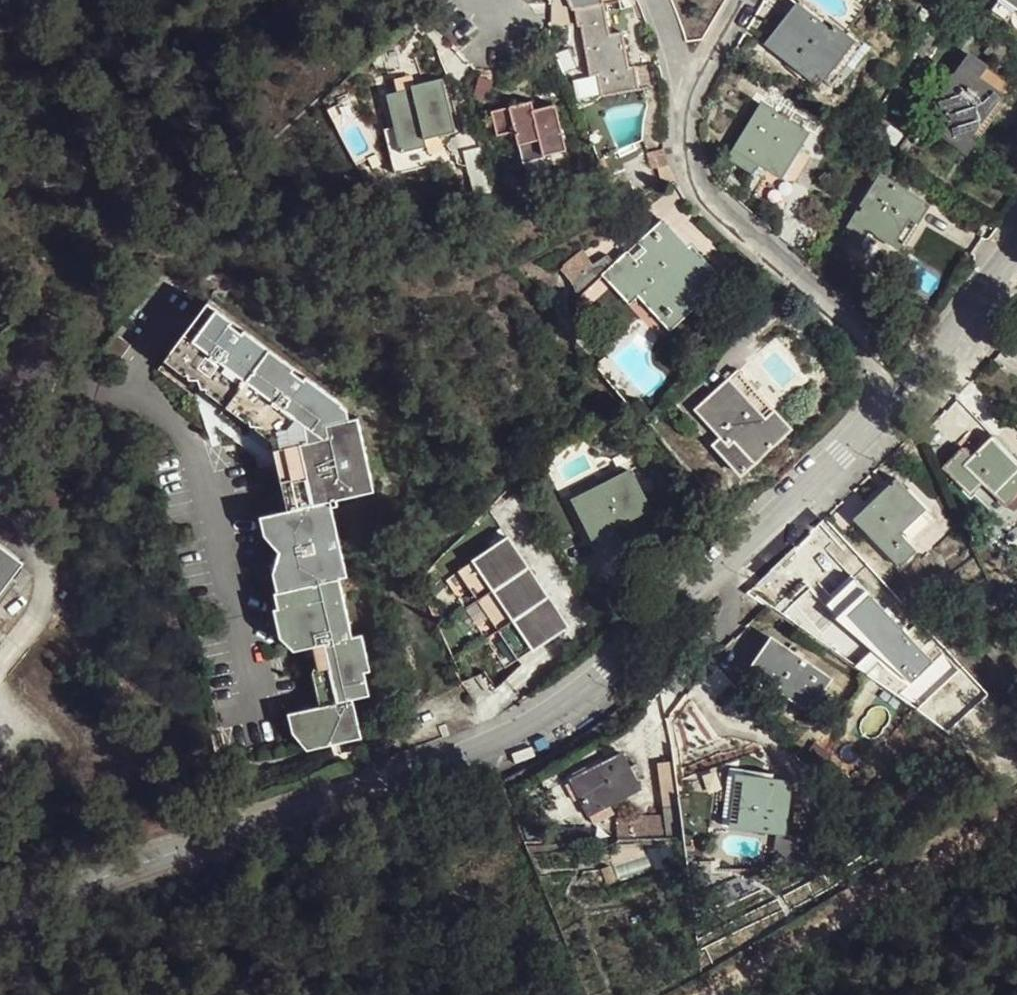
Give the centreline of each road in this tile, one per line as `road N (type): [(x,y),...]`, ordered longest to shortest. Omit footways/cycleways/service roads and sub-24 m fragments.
road 1 (residential): [(913,380),(845,455),(612,675),(557,714),(477,757),(0,915)]
road 2 (residential): [(913,380),(704,190),(681,138),(693,98)]
road 3 (track): [(685,994),(1016,811)]
road 4 (residential): [(1016,245),(913,380)]

